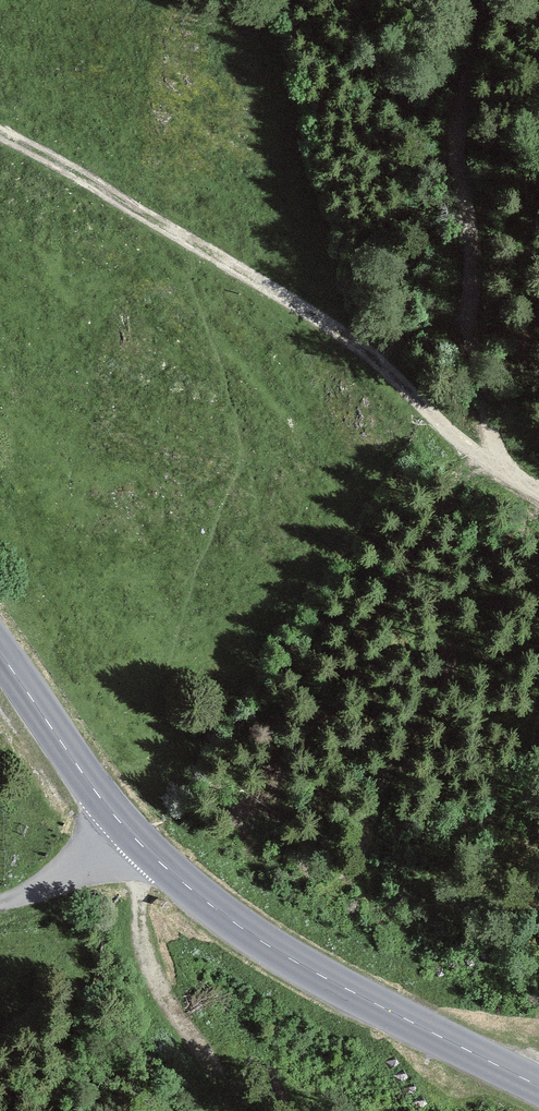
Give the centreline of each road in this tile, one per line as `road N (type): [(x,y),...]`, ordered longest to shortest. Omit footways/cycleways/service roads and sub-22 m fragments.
road 1 (track): [(0,135),(68,166),(367,352),(438,418),(538,486)]
road 2 (secondary): [(134,836),(202,899),(281,954),(538,1086)]
road 3 (track): [(485,0),(462,100),(460,160),(472,350),(497,461)]
road 4 (secondary): [(0,652),(134,836)]
road 5 (unclassified): [(134,836),(0,904)]

